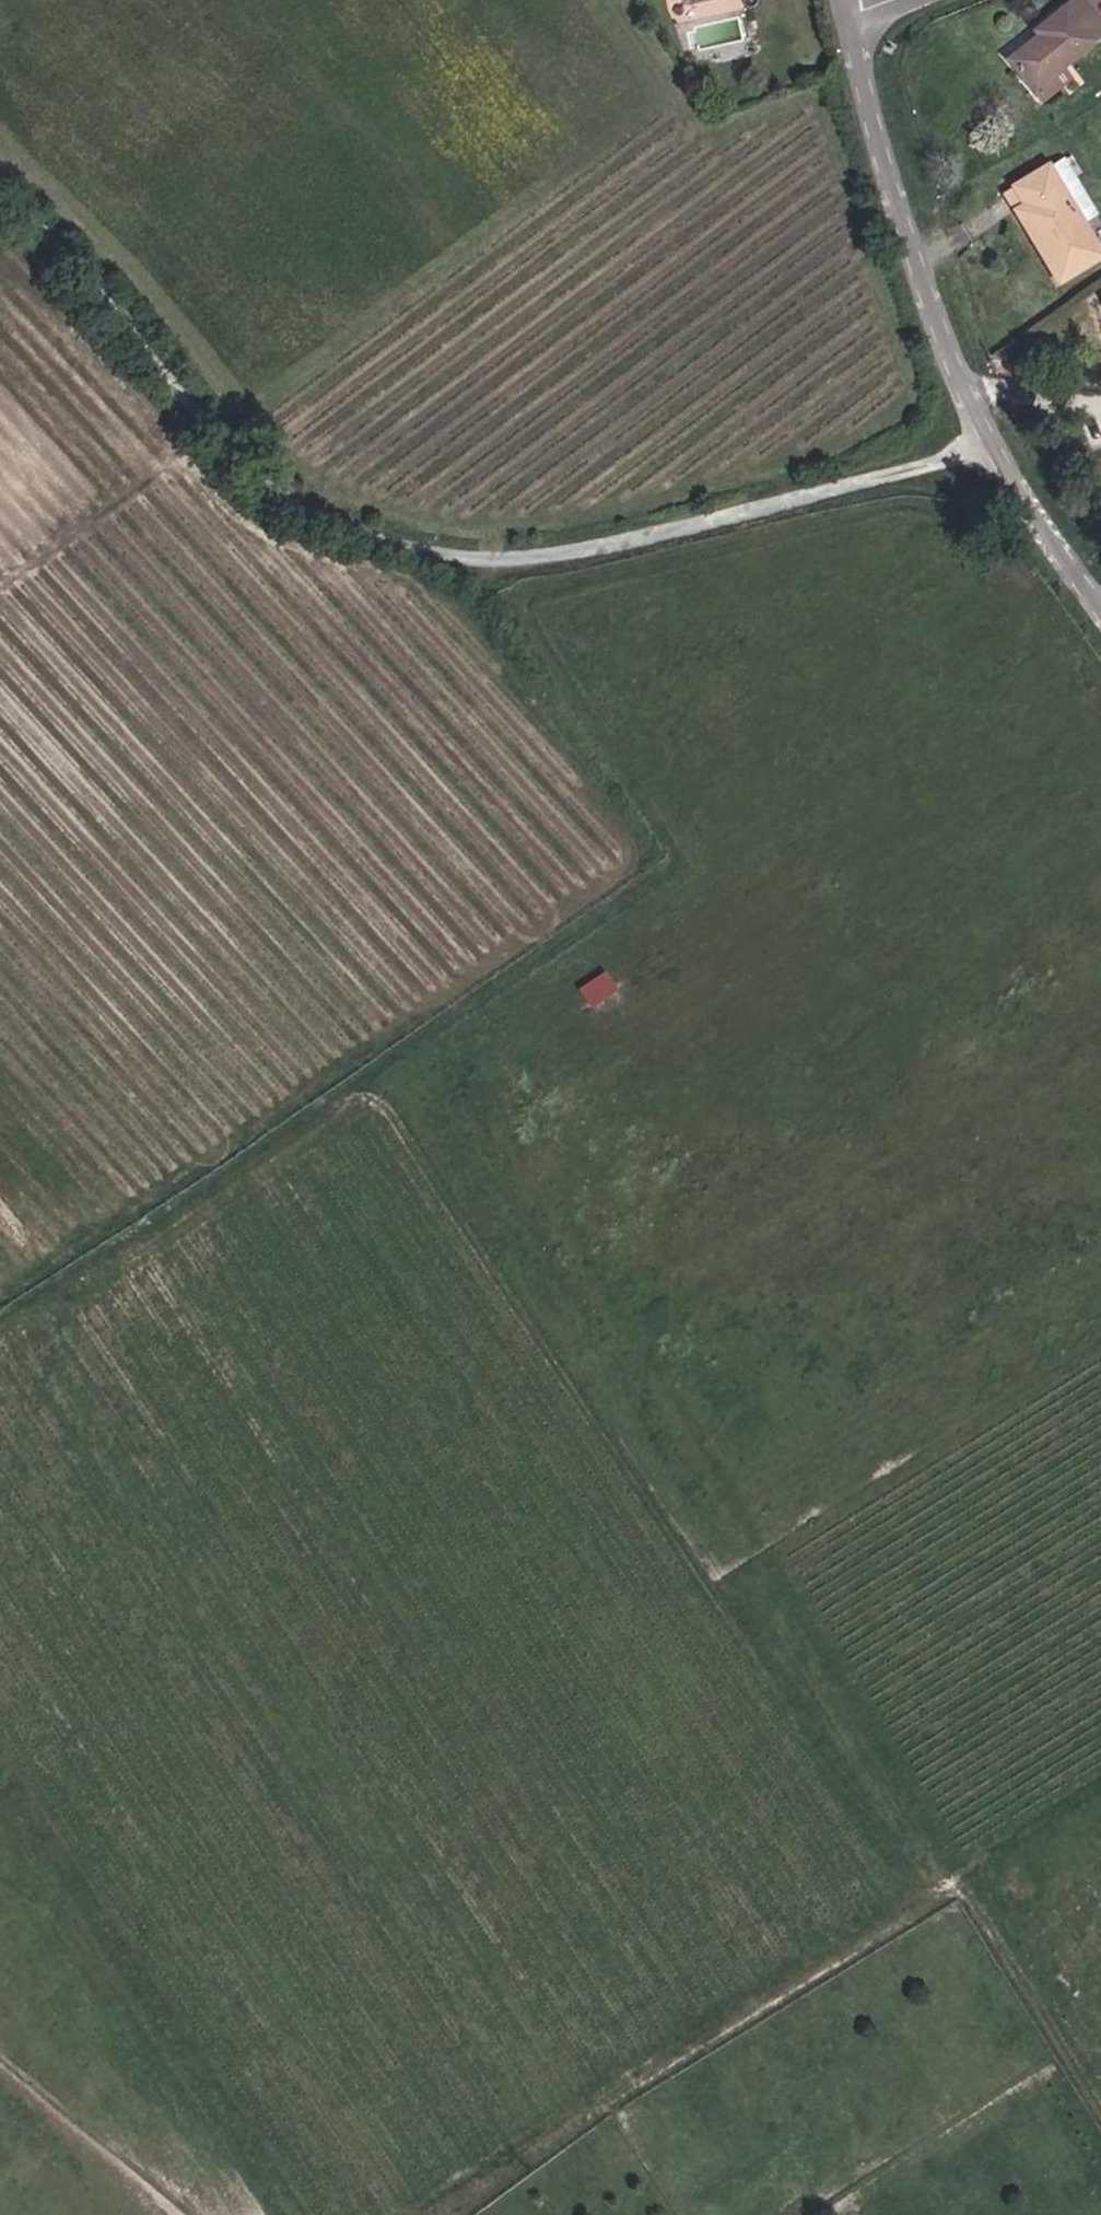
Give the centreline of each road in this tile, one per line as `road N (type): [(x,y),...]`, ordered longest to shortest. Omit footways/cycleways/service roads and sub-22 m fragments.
road 1 (track): [(0,197),(251,479),(310,516),(375,539),(458,558),(615,547),(992,447)]
road 2 (tertiary): [(848,10),(866,106),(992,447),(1100,605)]

